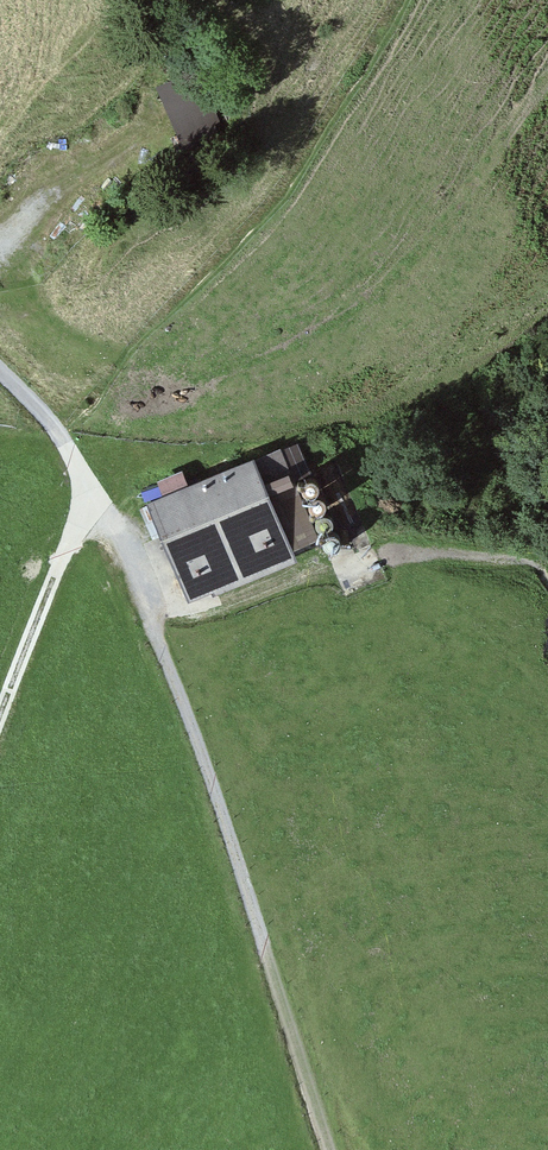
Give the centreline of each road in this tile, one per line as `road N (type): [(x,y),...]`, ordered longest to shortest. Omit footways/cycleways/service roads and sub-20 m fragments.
road 1 (track): [(333,1149),(150,608),(65,437)]
road 2 (track): [(0,264),(61,330),(110,355),(160,373),(215,371),(282,349),(378,290),(462,200),(547,83)]
road 3 (track): [(0,719),(76,532),(99,511)]
road 4 (track): [(0,243),(109,166)]

